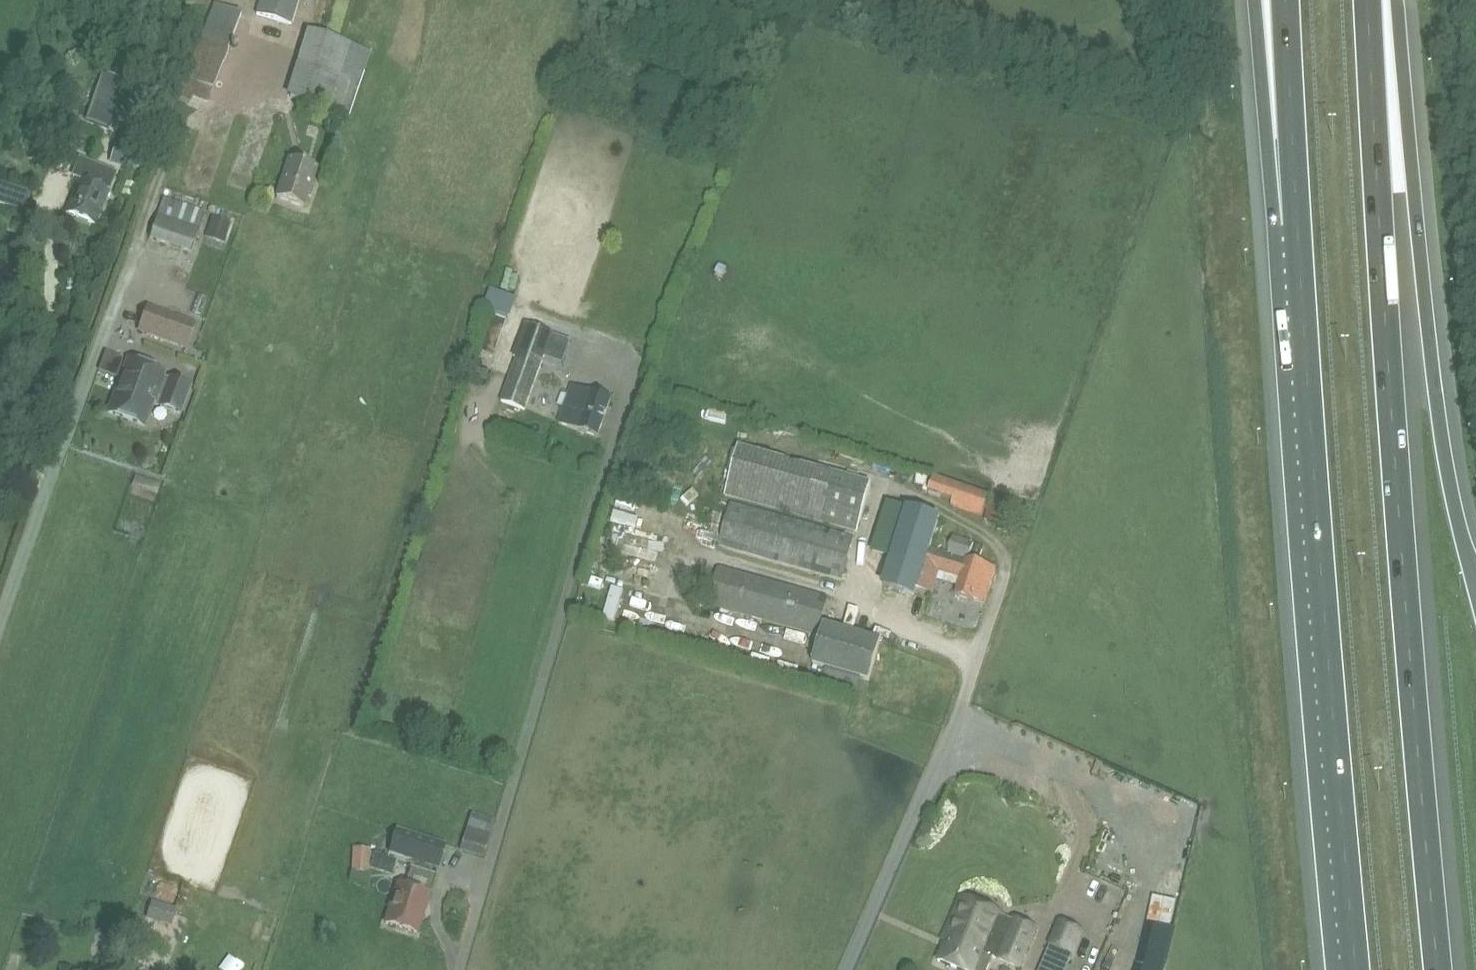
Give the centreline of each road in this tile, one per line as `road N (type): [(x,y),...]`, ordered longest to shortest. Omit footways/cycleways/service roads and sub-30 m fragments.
road 1 (motorway): [(1444,969),(1371,0)]
road 2 (motorway): [(1295,220),(1357,969)]
road 3 (motorway): [(1475,578),(1436,398),(1397,0)]
road 4 (unclassified): [(457,969),(561,614)]
road 5 (unclassified): [(844,969),(963,703)]
road 6 (motorway): [(1252,0),(1262,104),(1295,220)]
road 7 (motorway): [(1287,0),(1295,220)]

